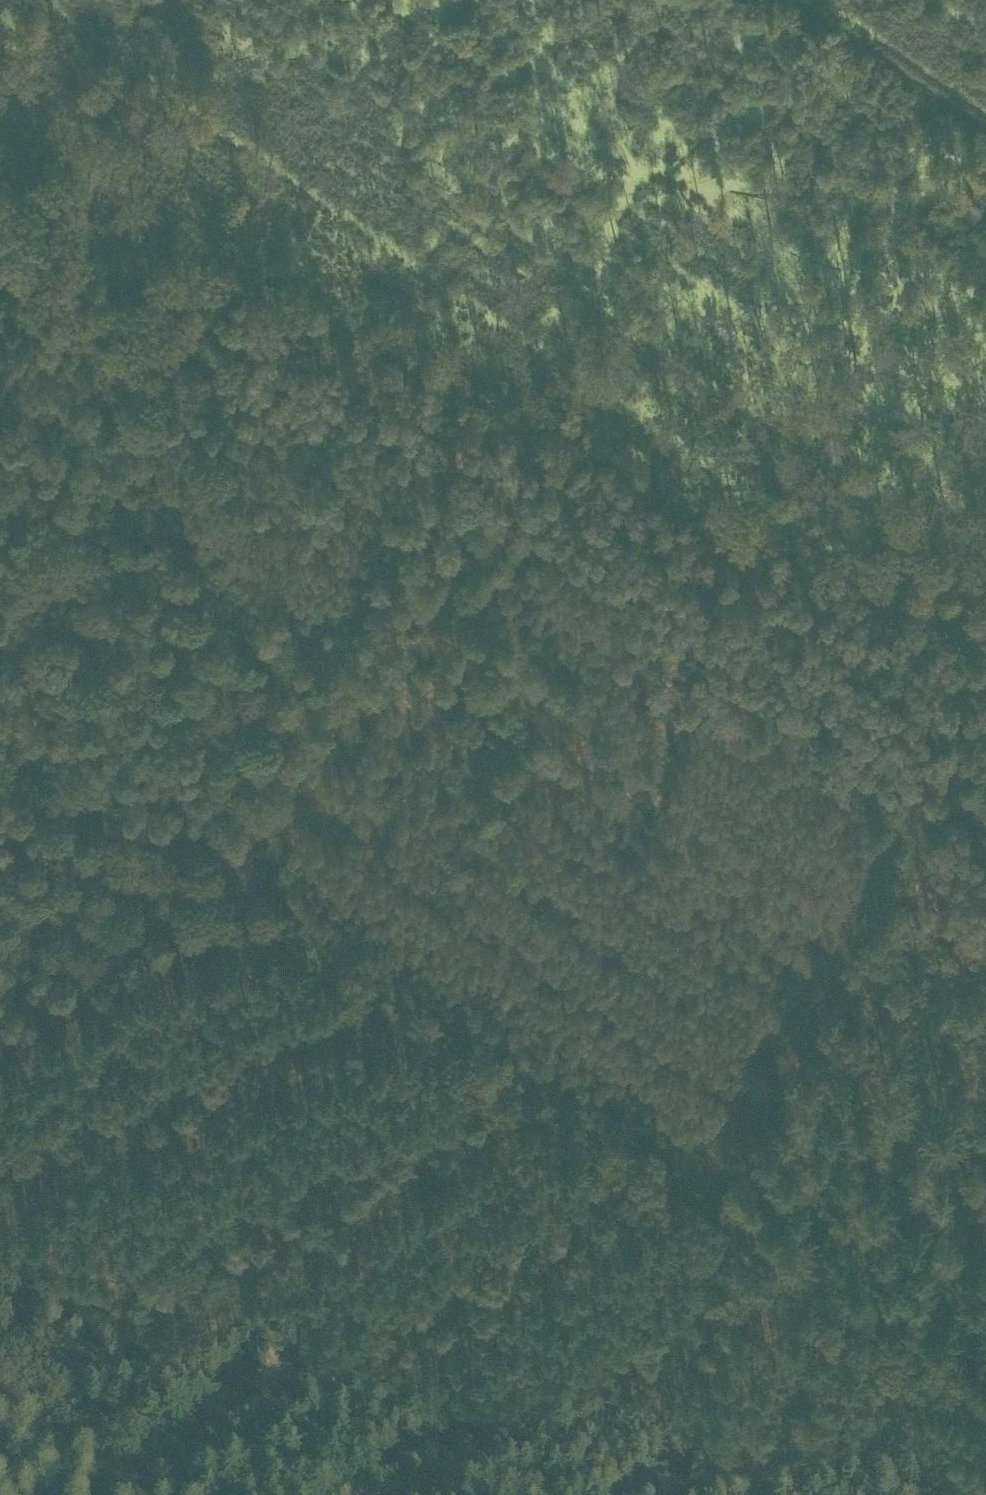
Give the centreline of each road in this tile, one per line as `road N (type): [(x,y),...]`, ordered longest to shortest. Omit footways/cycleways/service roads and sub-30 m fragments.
road 1 (track): [(0,725),(985,1392)]
road 2 (track): [(183,1494),(0,1378)]

